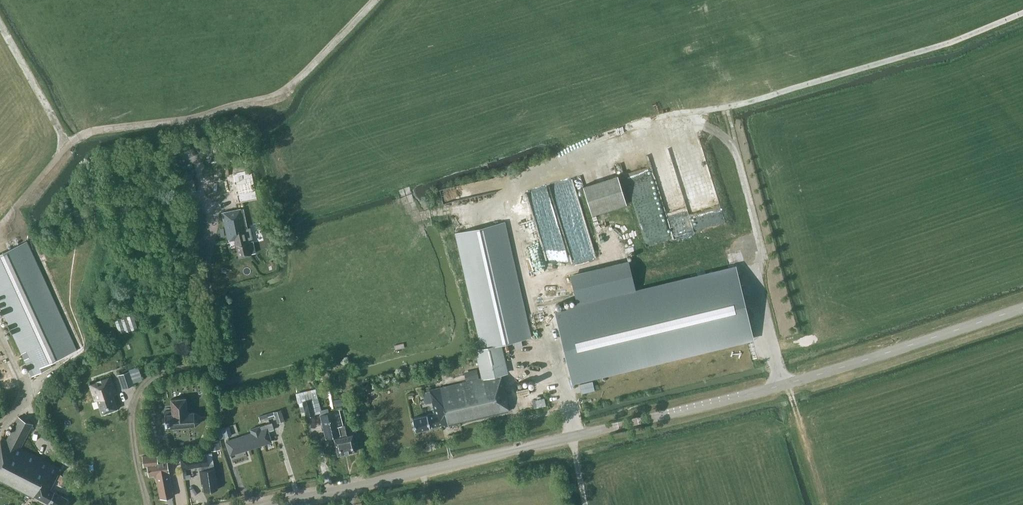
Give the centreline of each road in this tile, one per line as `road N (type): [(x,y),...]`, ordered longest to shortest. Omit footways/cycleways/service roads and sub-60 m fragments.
road 1 (tertiary): [(272,504),(776,387),(1022,307)]
road 2 (unclassified): [(147,504),(131,419),(145,383)]

